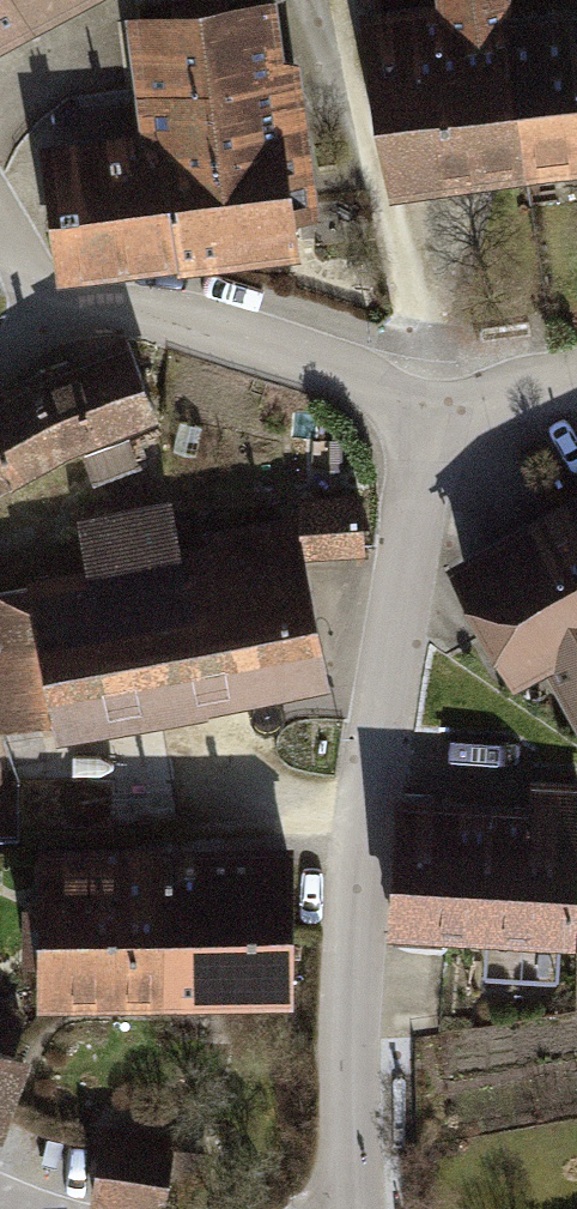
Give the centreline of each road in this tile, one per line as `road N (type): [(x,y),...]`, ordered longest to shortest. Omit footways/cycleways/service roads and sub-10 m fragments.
road 1 (residential): [(431,421),(362,822),(347,1208)]
road 2 (residential): [(0,356),(46,319),(150,313),(341,365),(431,421)]
road 3 (residential): [(431,421),(576,387)]

